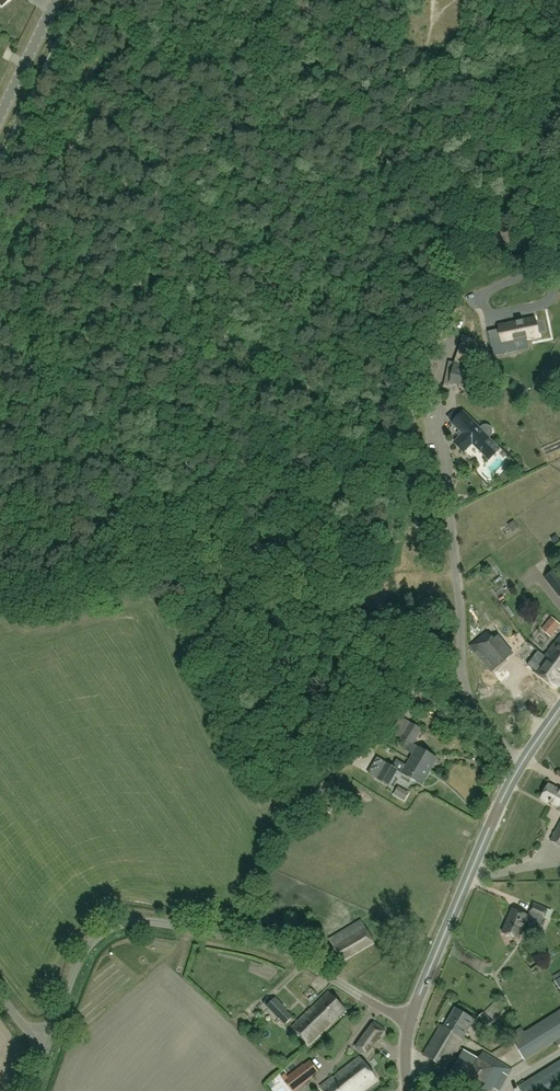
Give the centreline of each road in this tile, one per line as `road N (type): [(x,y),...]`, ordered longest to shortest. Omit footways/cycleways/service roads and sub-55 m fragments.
road 1 (unclassified): [(48,1052),(85,949),(108,928),(133,922),(268,945),(409,1024)]
road 2 (track): [(440,390),(462,669),(479,715),(522,767)]
road 3 (track): [(242,938),(273,858),(276,824),(238,765),(160,599)]
road 4 (tertiary): [(409,1024),(479,855),(559,709)]
road 5 (unclassified): [(0,114),(55,0)]

